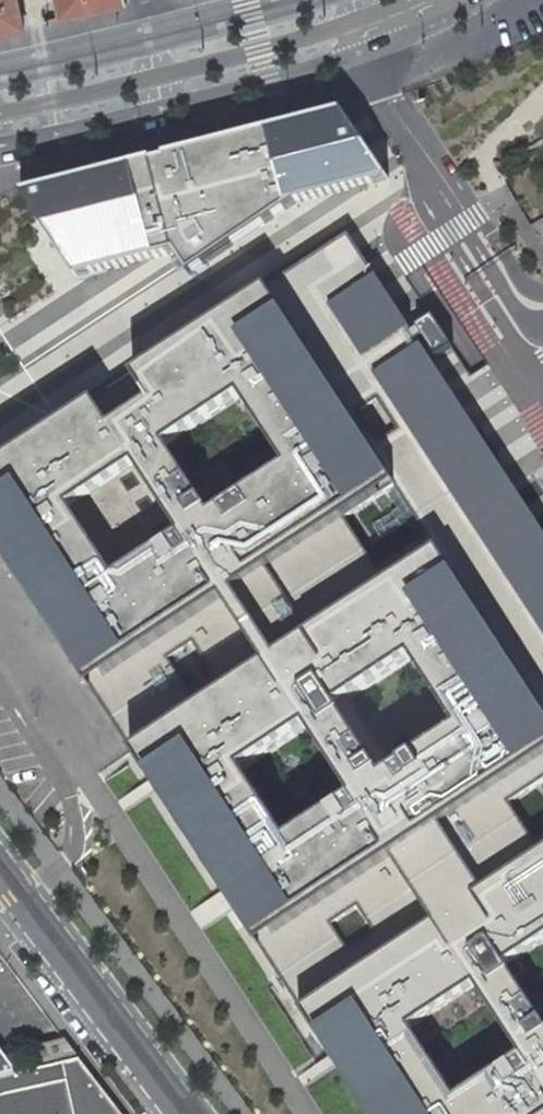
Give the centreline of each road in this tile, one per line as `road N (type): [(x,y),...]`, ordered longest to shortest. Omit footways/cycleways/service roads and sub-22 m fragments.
road 1 (secondary): [(0,101),(263,43),(392,0)]
road 2 (unclassified): [(184,1113),(0,876)]

